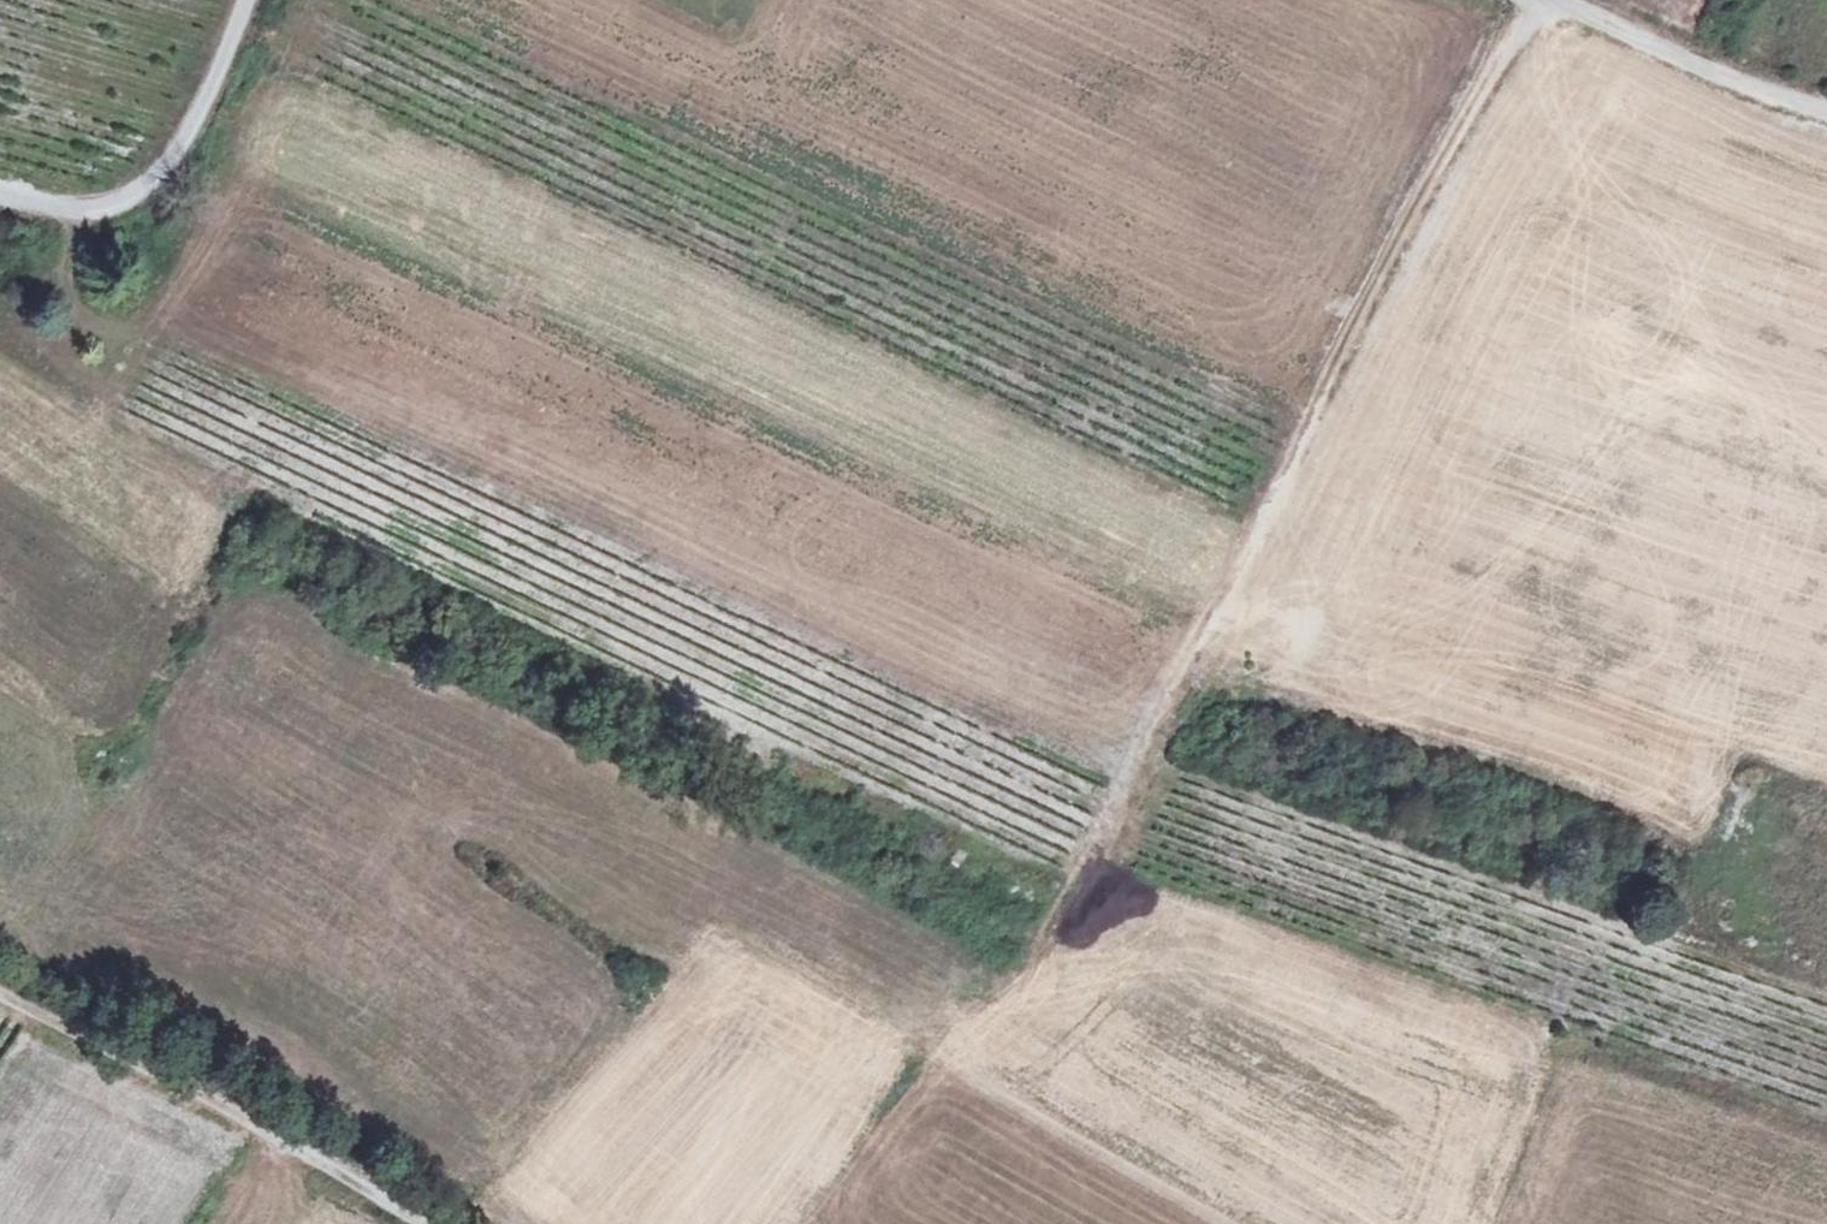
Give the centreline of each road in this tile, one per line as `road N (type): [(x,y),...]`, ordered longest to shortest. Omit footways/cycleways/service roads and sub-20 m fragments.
road 1 (track): [(421,1223),(274,1132),(0,992)]
road 2 (track): [(249,0),(179,147),(142,190),(92,209),(0,193)]
road 3 (unclassified): [(1558,0),(1747,88),(1826,111)]

